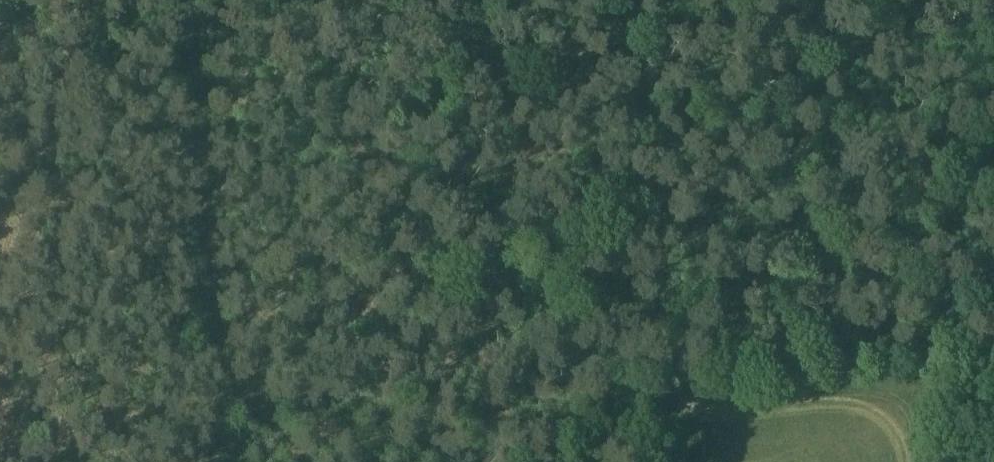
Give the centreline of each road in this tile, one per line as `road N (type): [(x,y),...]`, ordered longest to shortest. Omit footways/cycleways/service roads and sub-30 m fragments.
road 1 (track): [(775,461),(669,387),(648,0)]
road 2 (track): [(226,461),(192,0)]

